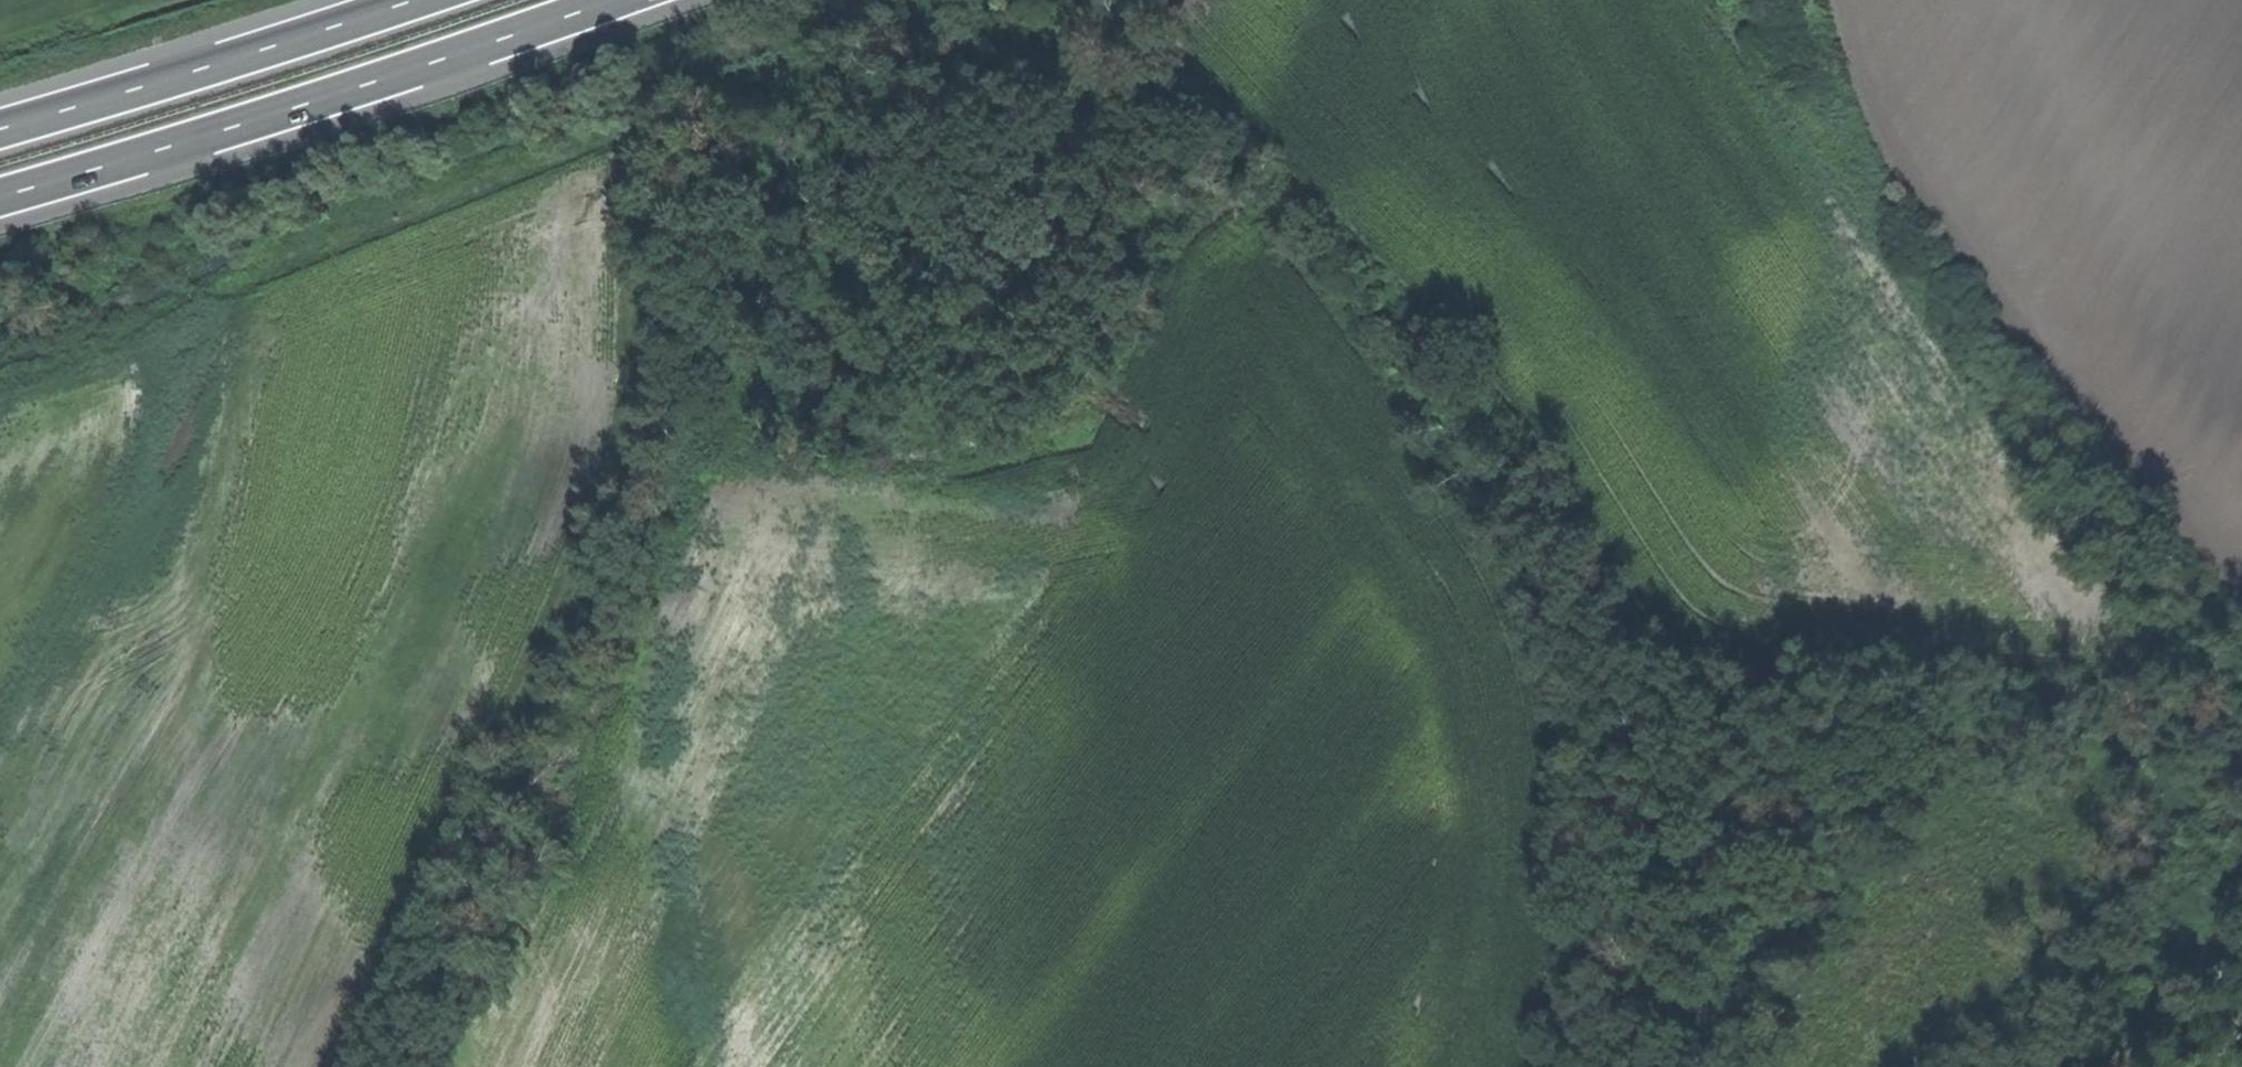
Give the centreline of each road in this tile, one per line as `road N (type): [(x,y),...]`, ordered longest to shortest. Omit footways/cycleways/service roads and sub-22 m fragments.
road 1 (motorway): [(0,196),(613,0)]
road 2 (motorway): [(415,0),(0,129)]

